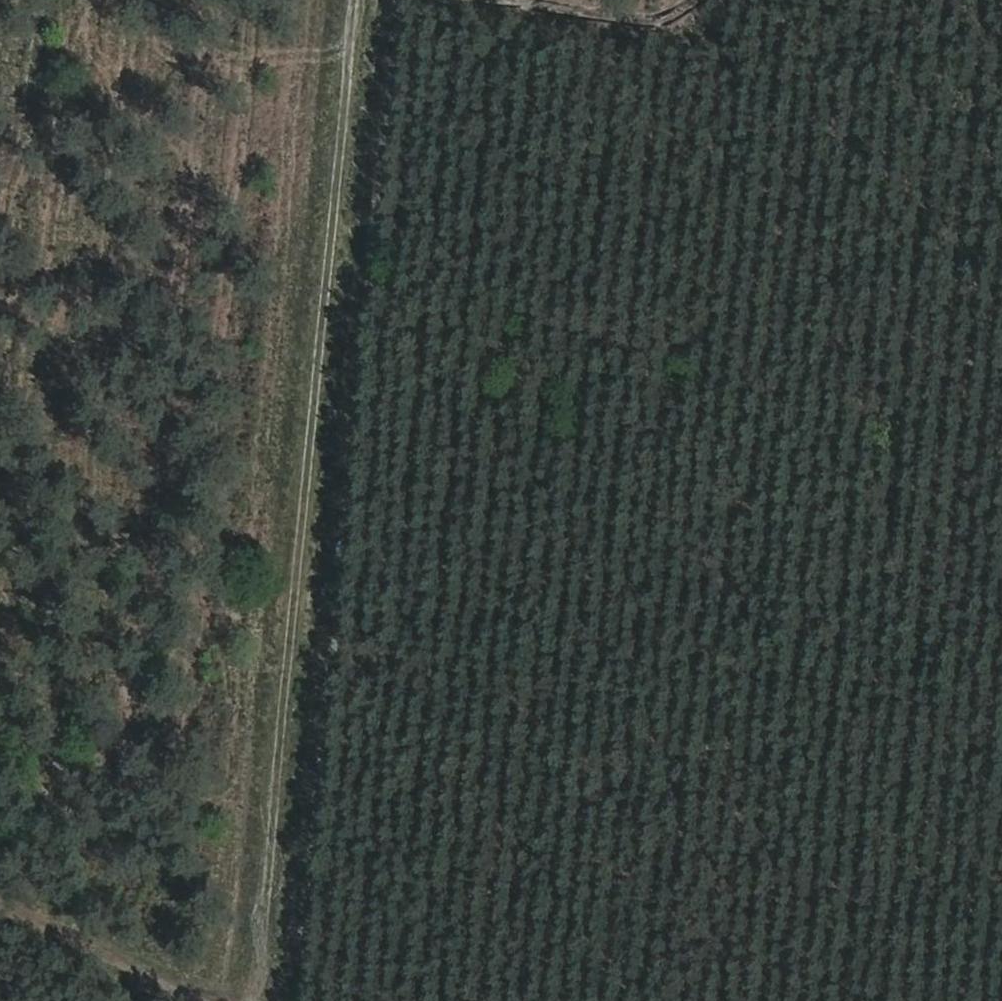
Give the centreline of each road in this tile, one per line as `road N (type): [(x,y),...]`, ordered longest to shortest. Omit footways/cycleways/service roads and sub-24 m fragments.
road 1 (track): [(257,1000),(0,895)]

